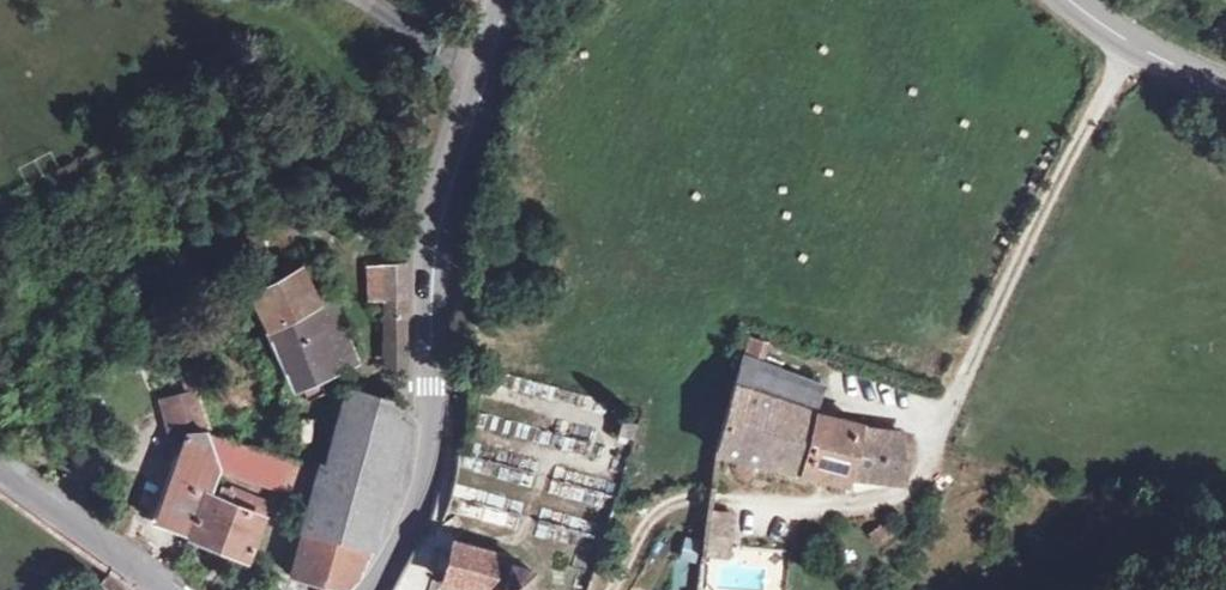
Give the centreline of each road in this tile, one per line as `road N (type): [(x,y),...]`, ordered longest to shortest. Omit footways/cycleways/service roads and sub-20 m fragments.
road 1 (track): [(607,589),(644,523),(688,494),(836,503),(910,484),(1067,160),(1135,46)]
road 2 (tertiary): [(368,589),(395,554),(425,474),(435,257),(506,0)]
road 3 (tertiary): [(0,472),(157,589)]
road 4 (tertiary): [(1070,0),(1125,41),(1225,91)]

